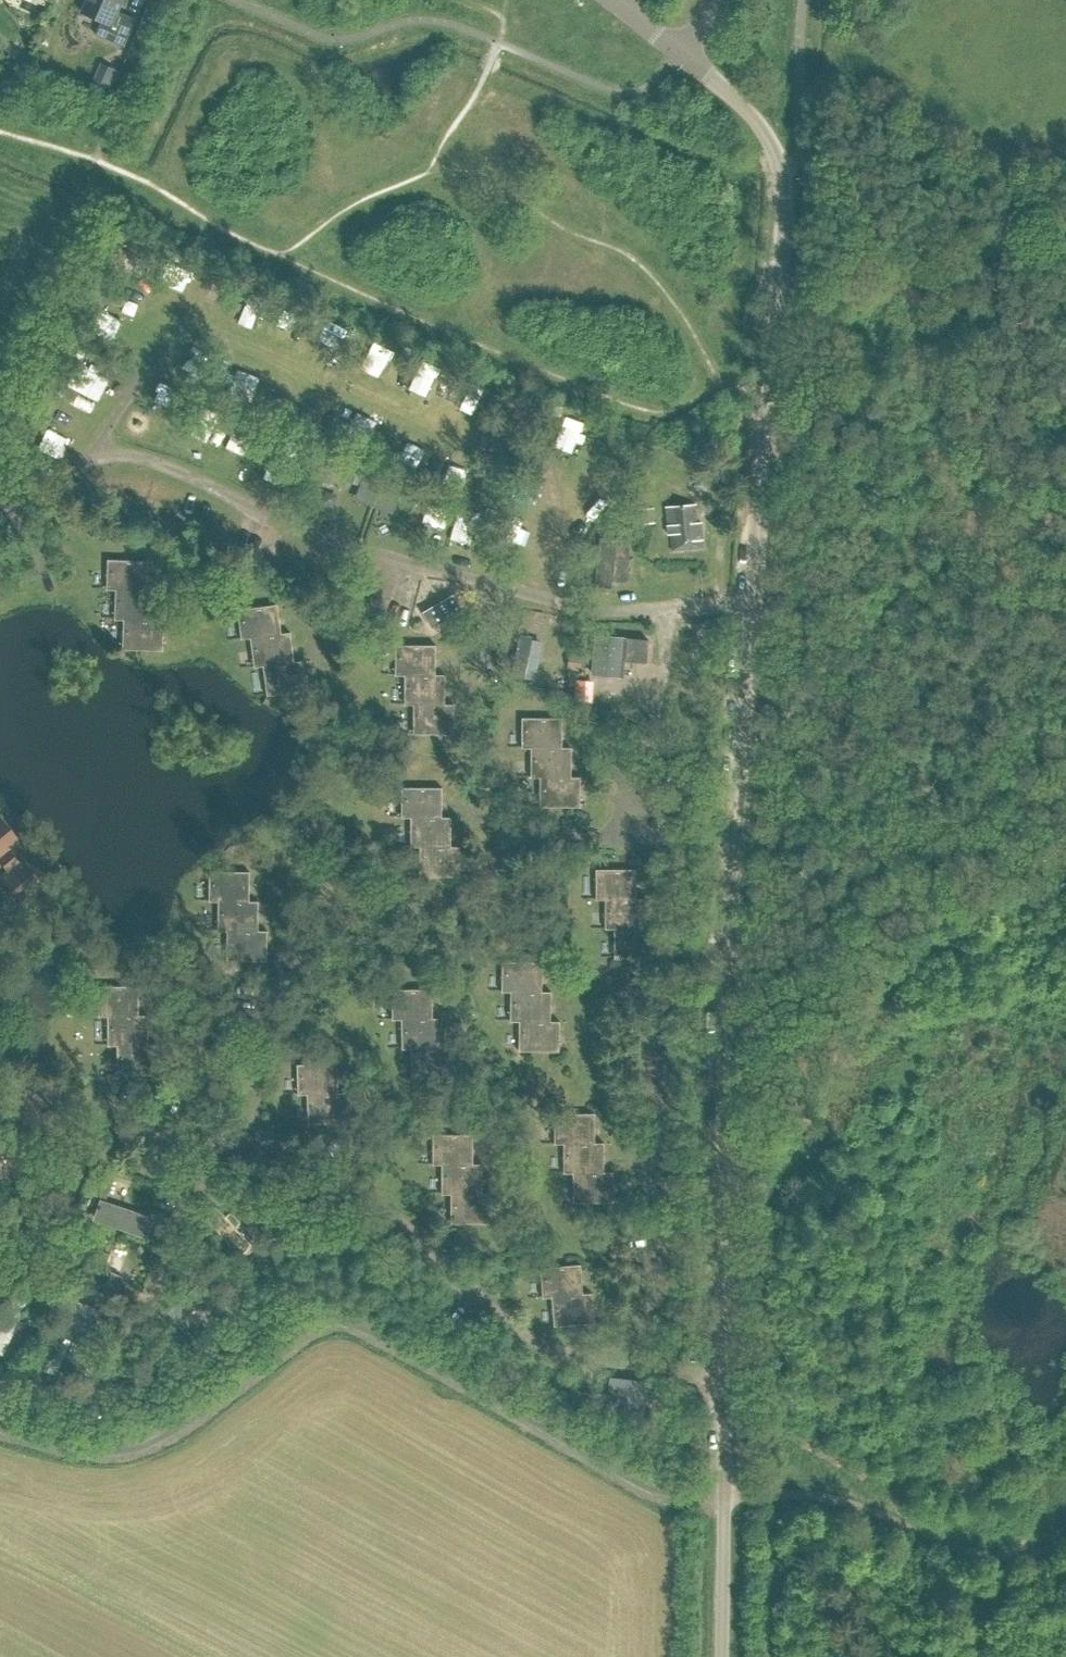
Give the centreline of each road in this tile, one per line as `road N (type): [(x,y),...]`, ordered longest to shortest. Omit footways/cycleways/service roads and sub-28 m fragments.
road 1 (unclassified): [(721,1656),(729,905),(783,180),(752,116),(614,0)]

